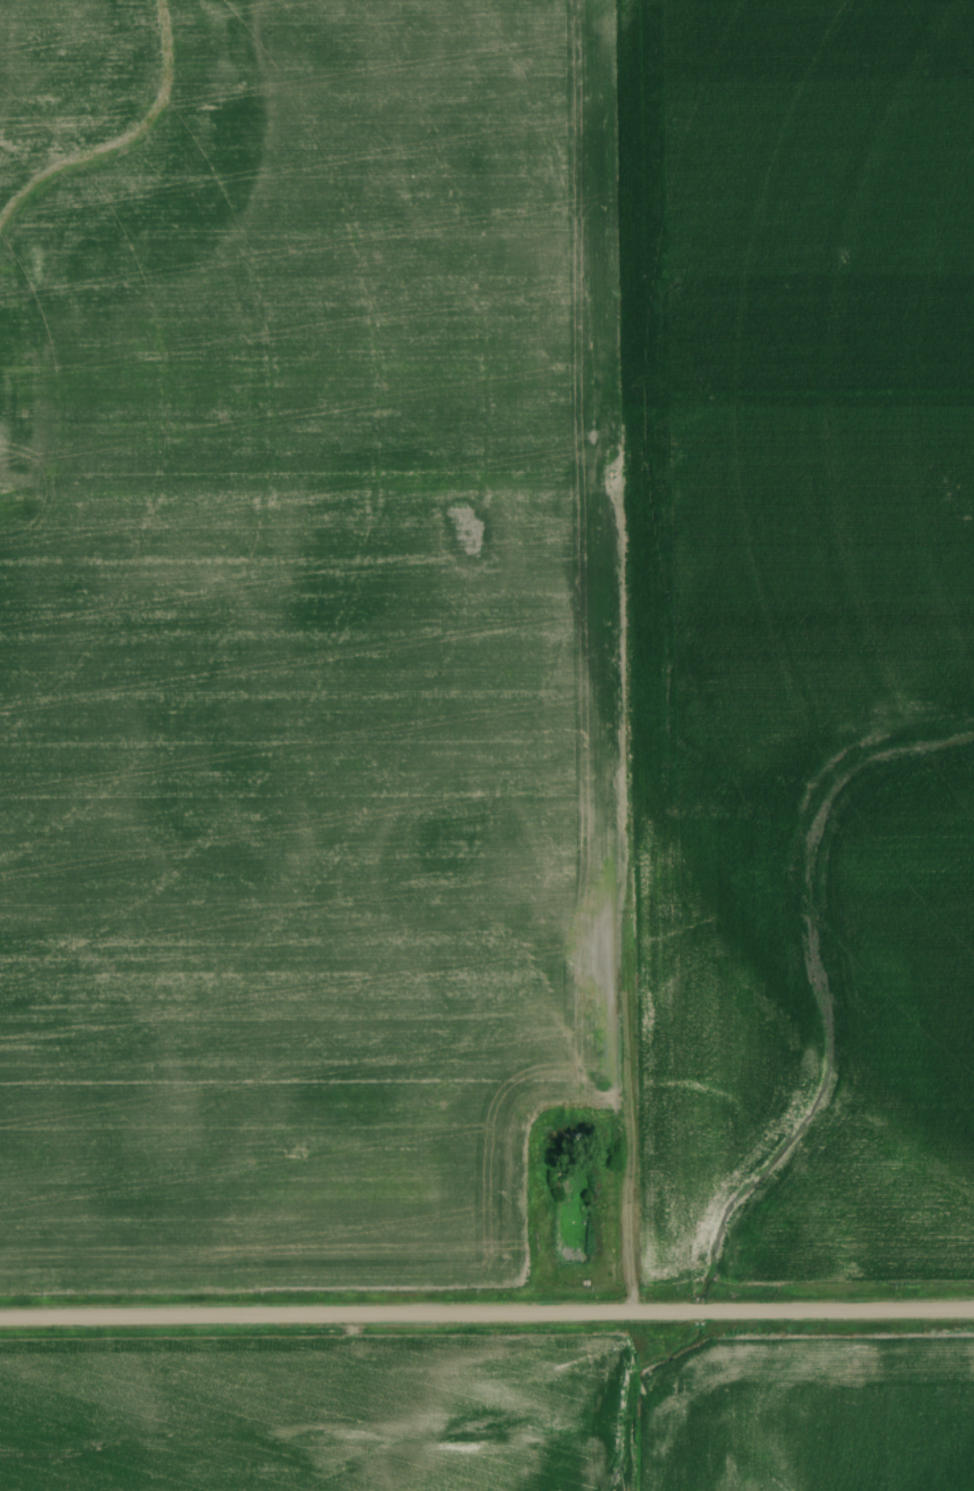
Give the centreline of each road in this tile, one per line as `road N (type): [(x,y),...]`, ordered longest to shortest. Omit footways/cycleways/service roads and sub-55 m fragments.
road 1 (residential): [(0,1322),(973,1315)]

